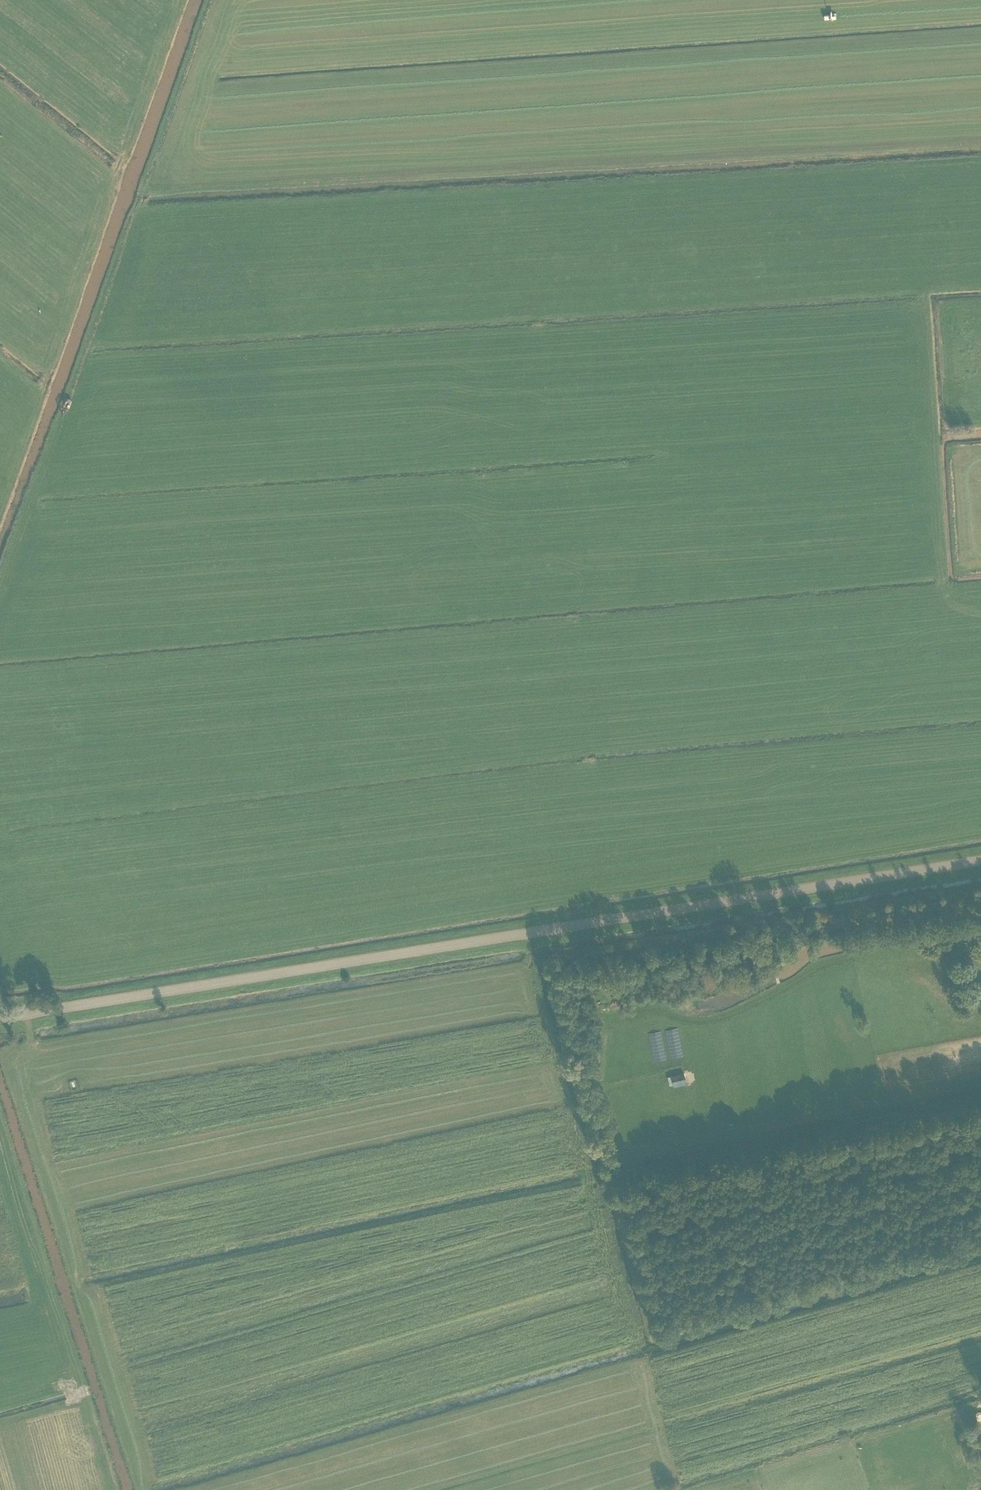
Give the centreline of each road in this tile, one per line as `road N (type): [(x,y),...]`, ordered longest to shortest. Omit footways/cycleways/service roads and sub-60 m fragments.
road 1 (tertiary): [(0,1018),(980,860)]

